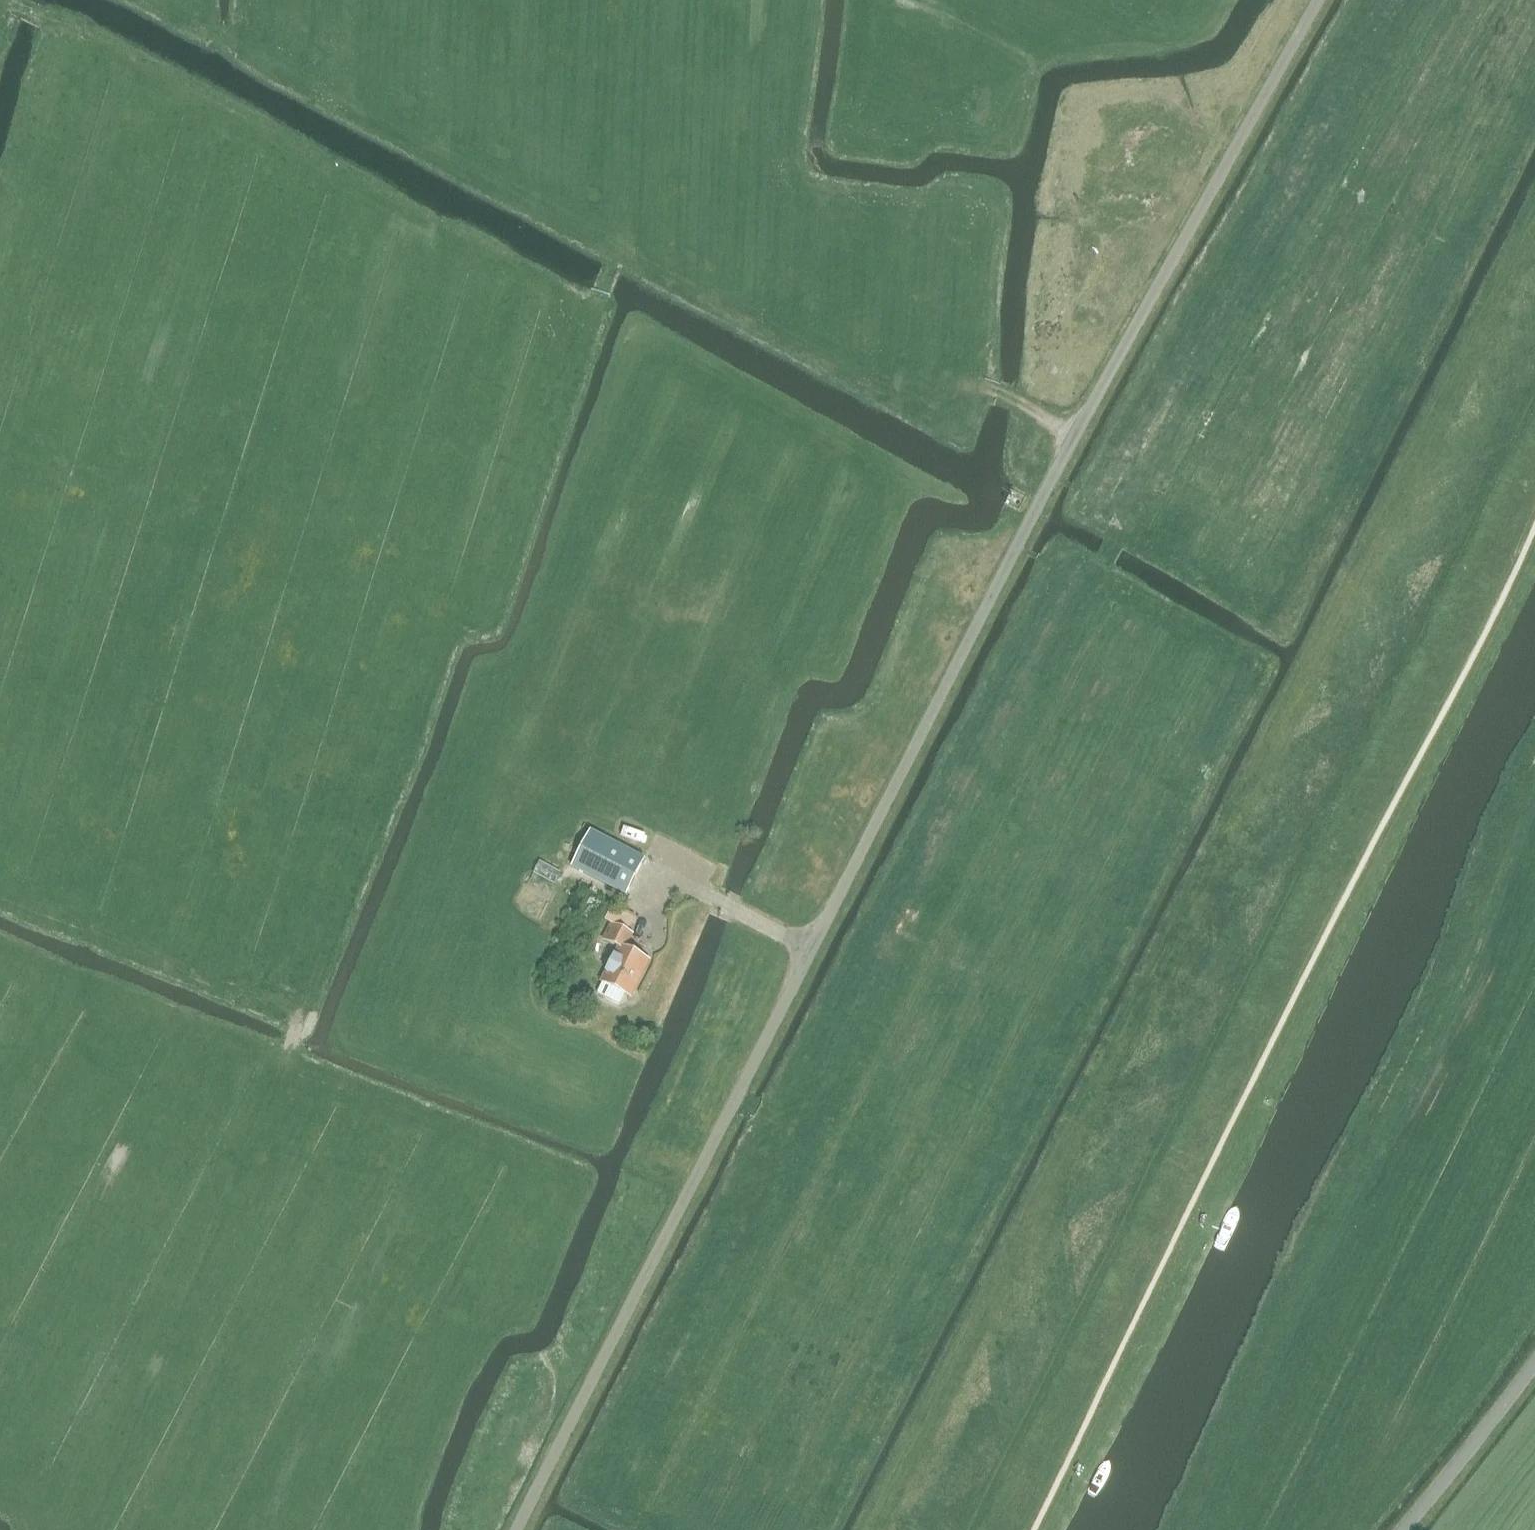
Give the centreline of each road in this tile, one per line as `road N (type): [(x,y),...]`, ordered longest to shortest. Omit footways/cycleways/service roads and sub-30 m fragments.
road 1 (unclassified): [(520,1529),(988,616),(1327,0)]
road 2 (unclassified): [(1402,1529),(1534,1360)]

